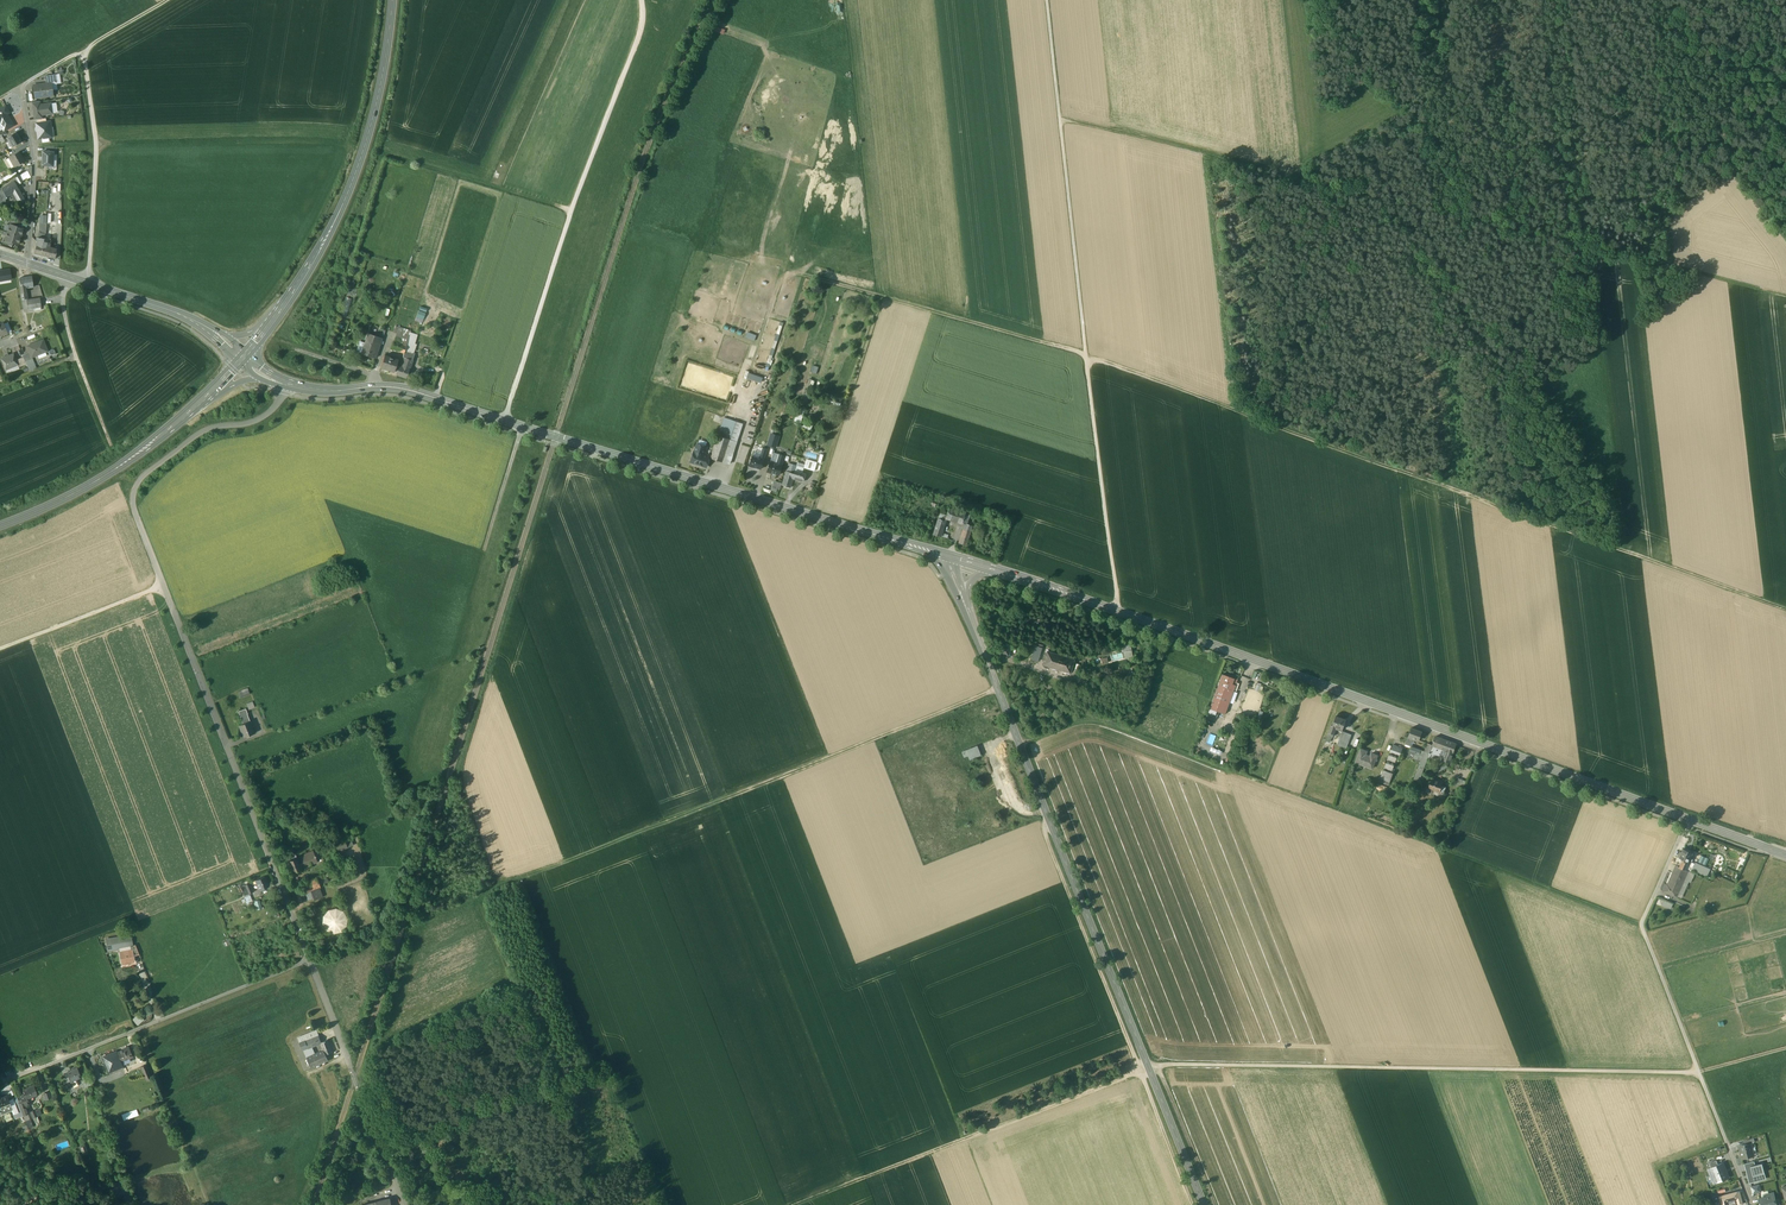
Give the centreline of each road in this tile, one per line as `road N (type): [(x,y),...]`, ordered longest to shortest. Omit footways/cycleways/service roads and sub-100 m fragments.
road 1 (track): [(1785,609),(1085,354)]
road 2 (secondary): [(1689,819),(989,569)]
road 3 (track): [(1064,124),(1785,298)]
road 4 (unclassified): [(308,960),(132,502),(144,476),(201,432),(258,420),(289,386)]
road 5 (secondary): [(948,557),(409,390),(289,386)]
road 6 (track): [(1020,745),(1087,718),(1641,925)]
road 7 (tertiary): [(1204,1204),(968,613)]
road 8 (track): [(998,689),(416,919)]
road 9 (track): [(1704,1076),(1157,1064)]
road 10 (track): [(505,421),(572,210),(638,39),(641,0)]
road 11 (track): [(1049,822),(1045,836),(1193,1204)]
road 12 (track): [(1157,1064),(800,1204)]
road 13 (track): [(1085,354),(1050,0)]
road 14 (primary): [(285,303),(357,169),(392,0)]
road 15 (track): [(31,145),(343,141)]
road 16 (residential): [(308,960),(20,1076)]
road 17 (track): [(1116,611),(1085,354)]
road 18 (unclassified): [(1728,1146),(1641,925)]
road 19 (primary): [(0,525),(124,464),(198,404)]
road 20 (track): [(88,283),(96,143),(82,51)]
road 21 (track): [(1085,354),(880,297)]
road 22 (track): [(589,0),(504,192)]
road 23 (track): [(390,159),(572,210)]
road 24 (residential): [(28,263),(34,168),(23,85)]
road 25 (track): [(163,585),(0,649)]
road 26 (track): [(23,85),(167,0)]
road 27 (secondary): [(178,313),(28,263)]
road 28 (track): [(1157,1064),(1215,1204)]

